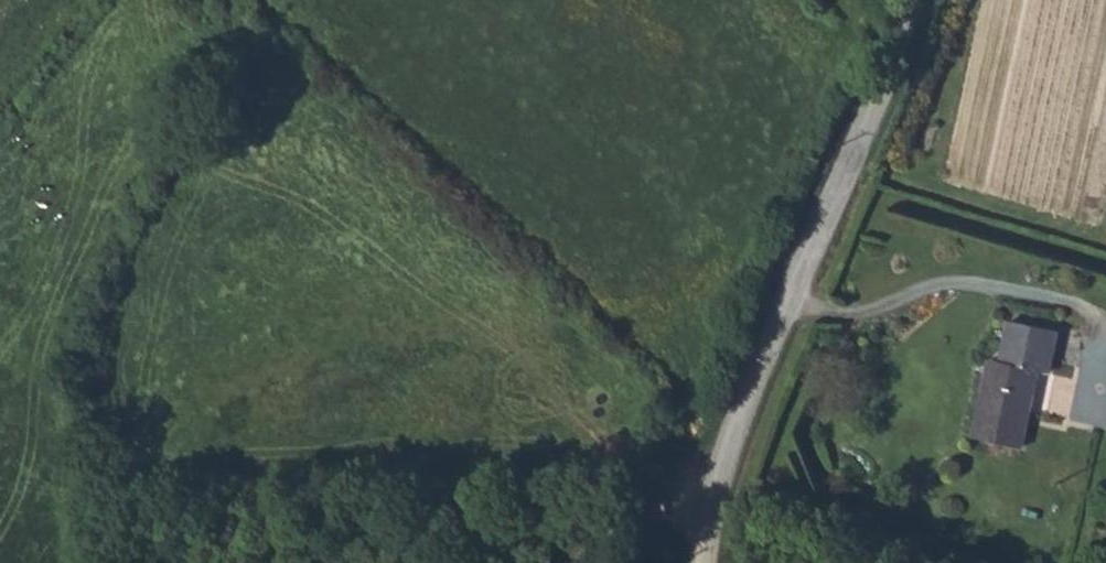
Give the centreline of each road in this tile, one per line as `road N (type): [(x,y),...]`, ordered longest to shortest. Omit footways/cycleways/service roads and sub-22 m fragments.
road 1 (unclassified): [(911,0),(722,469),(706,562)]

